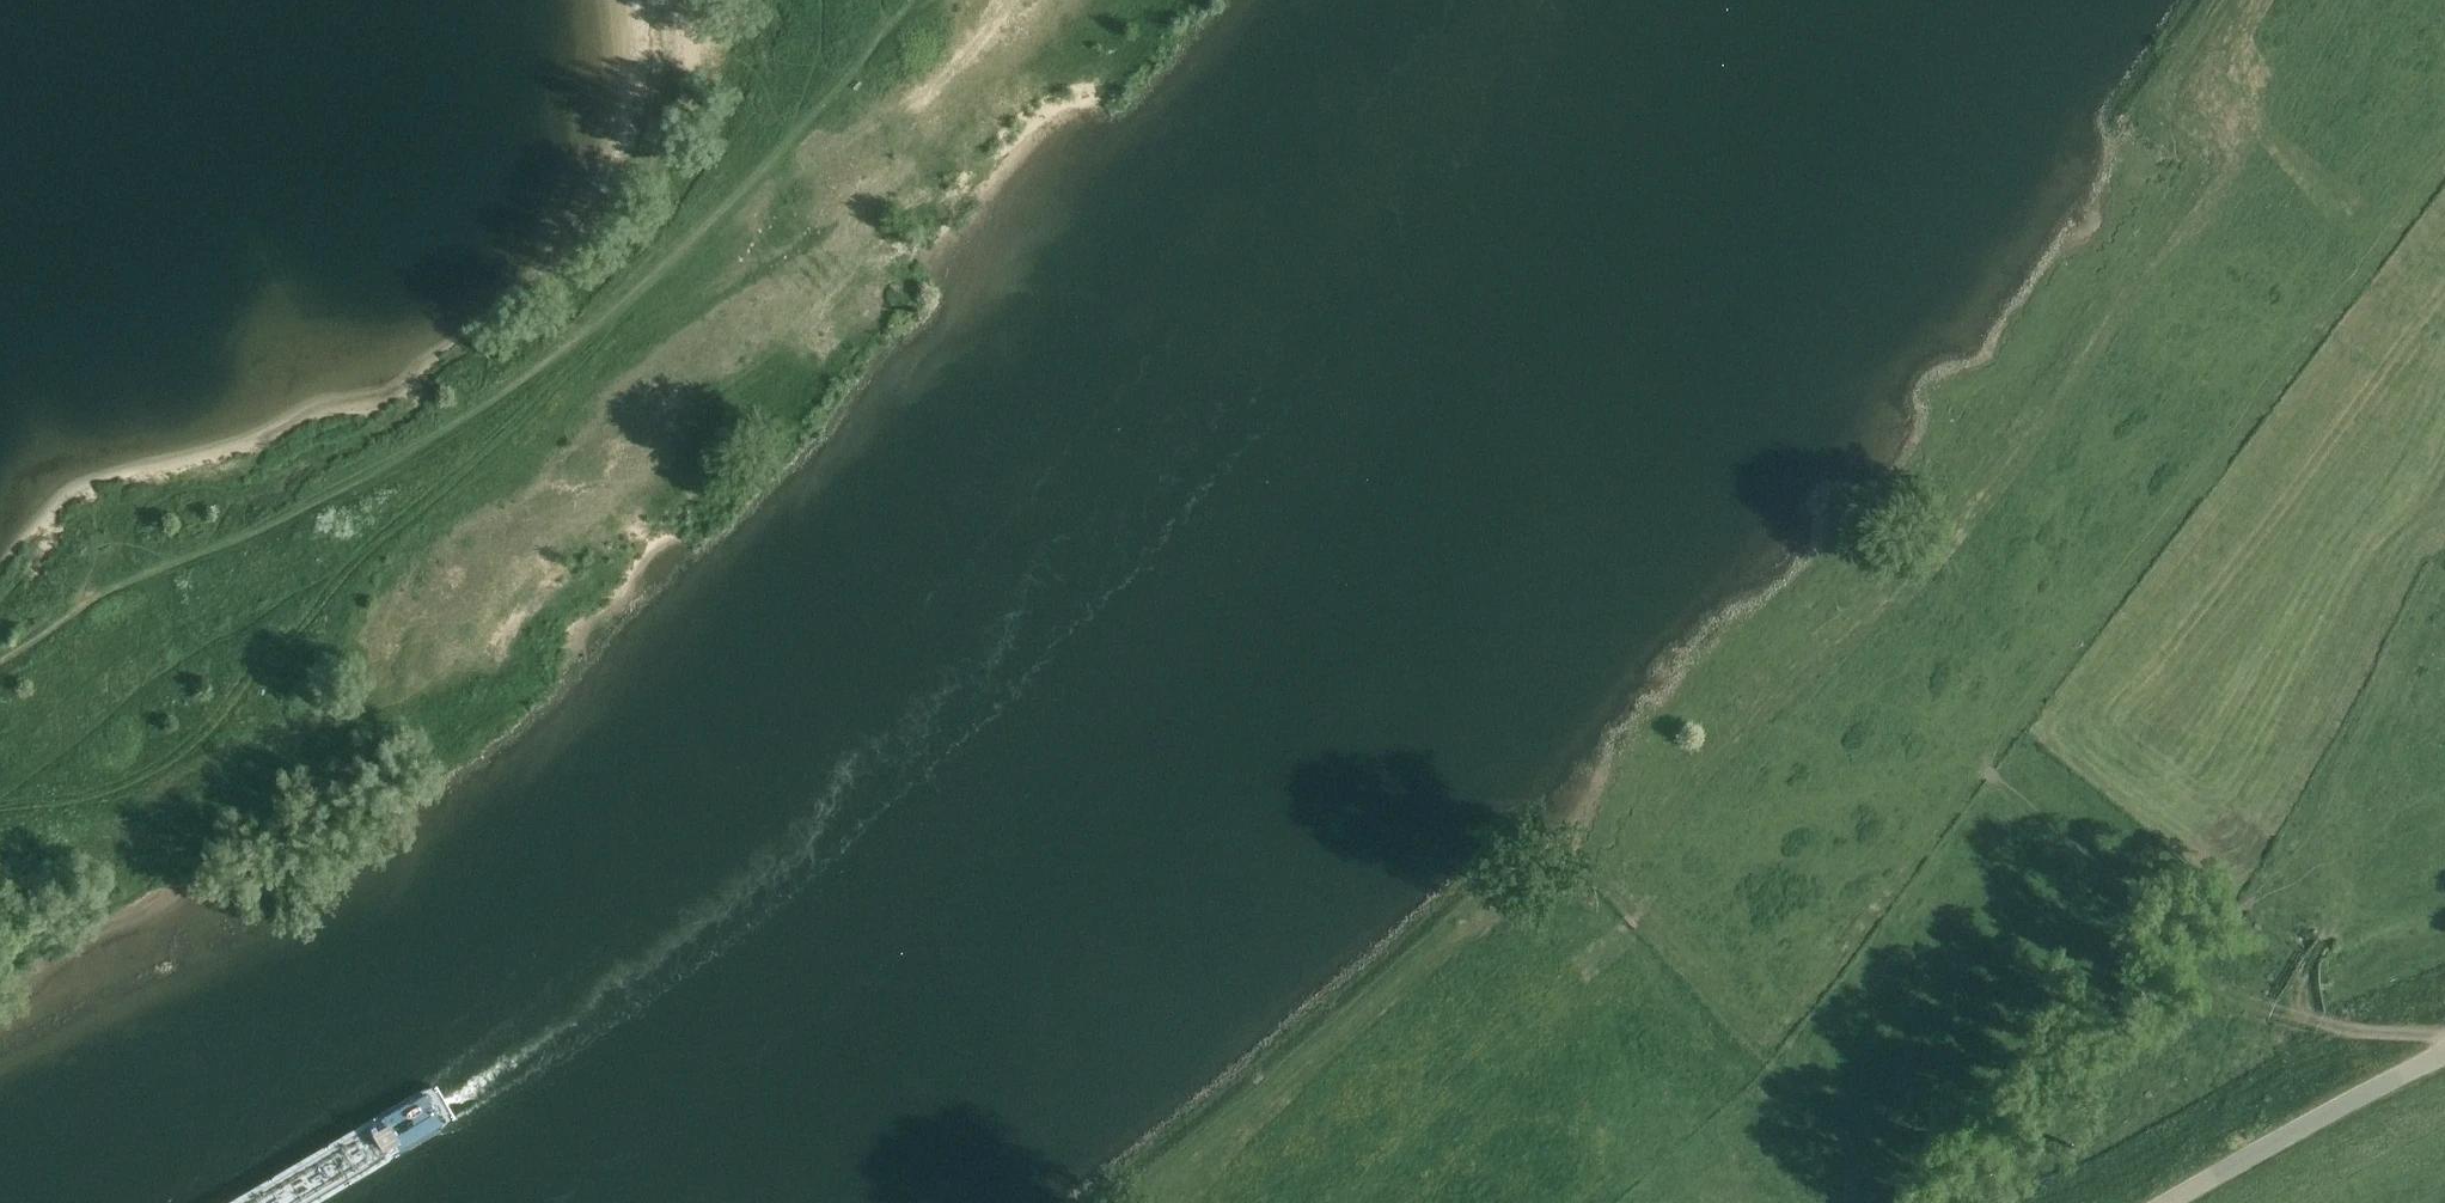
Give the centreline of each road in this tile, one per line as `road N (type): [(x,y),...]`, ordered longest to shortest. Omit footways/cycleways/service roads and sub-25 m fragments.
road 1 (track): [(0,660),(92,596),(597,396),(759,303),(885,0)]
road 2 (unclassified): [(2166,1202),(2444,1053)]
road 3 (track): [(2249,1003),(2337,1029),(2444,1044)]

